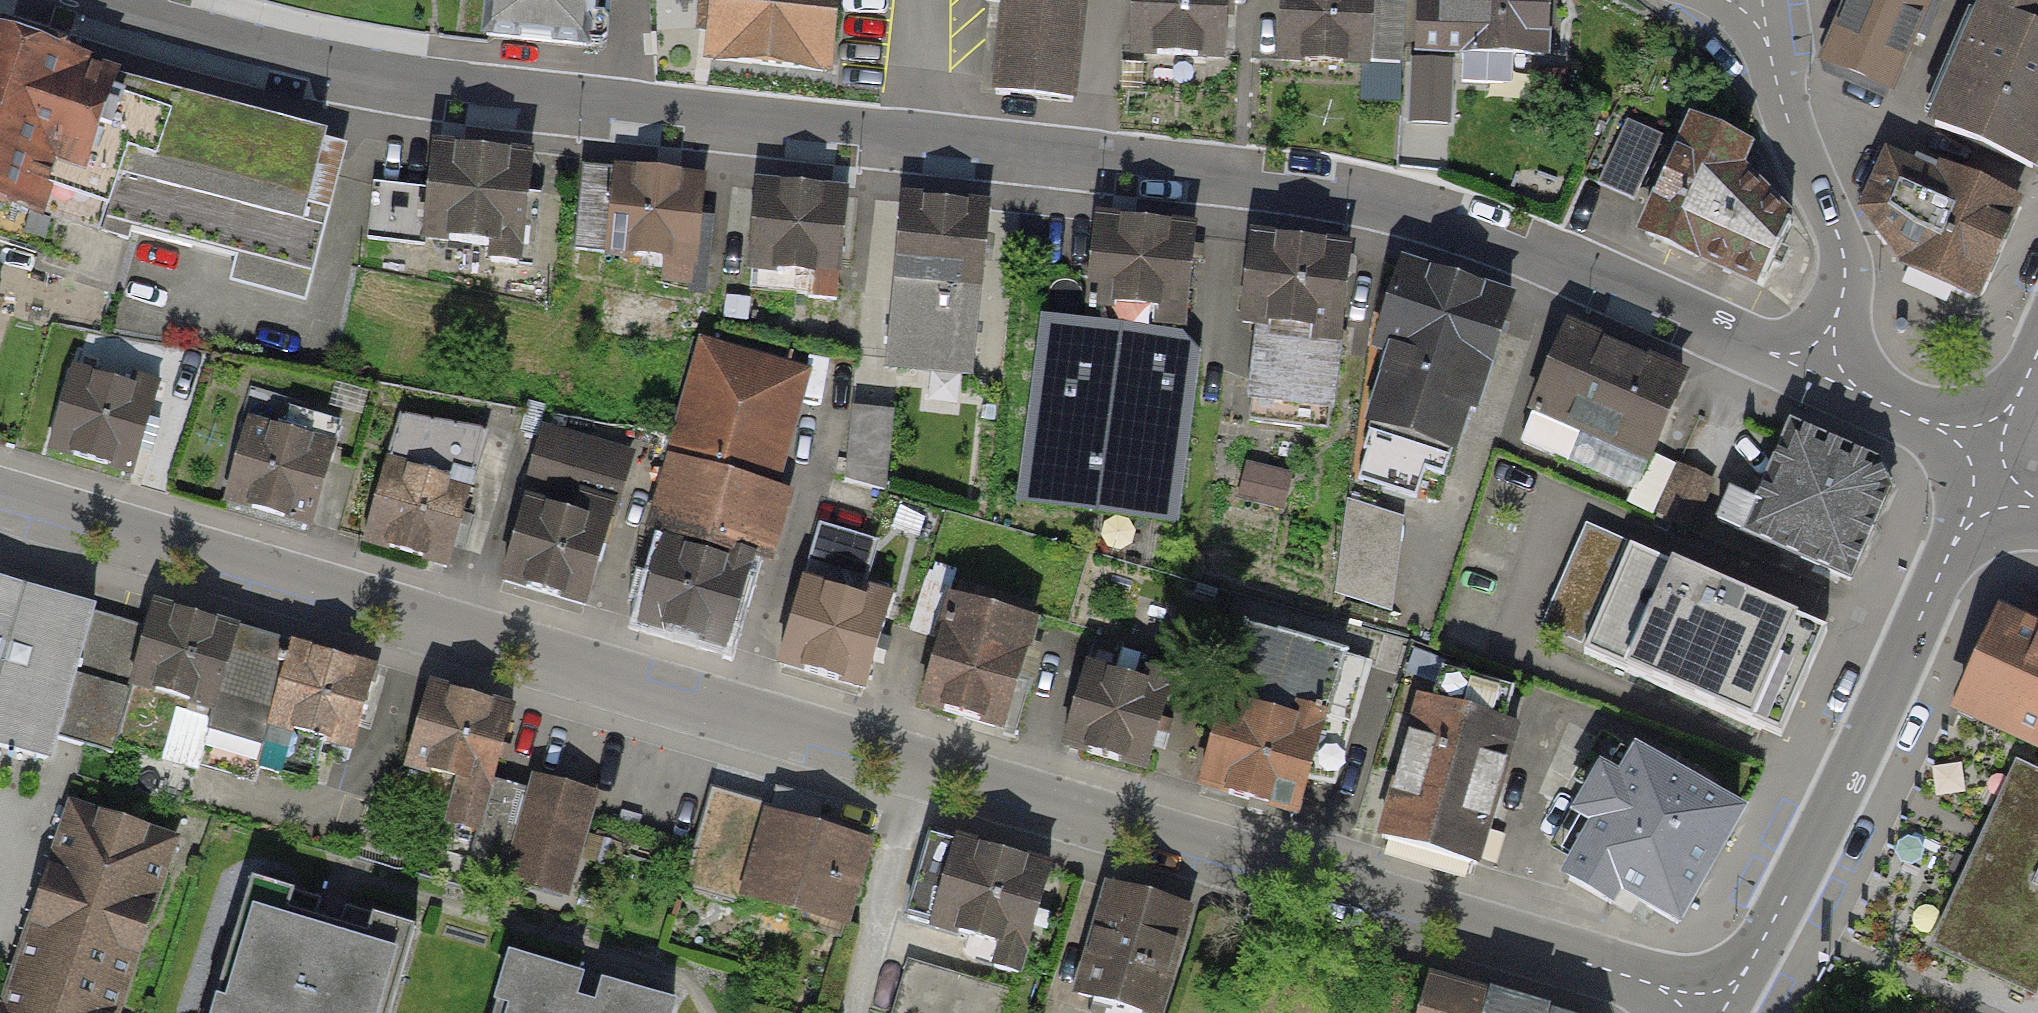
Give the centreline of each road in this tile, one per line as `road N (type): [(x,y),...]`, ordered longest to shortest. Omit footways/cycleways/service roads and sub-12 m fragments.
road 1 (residential): [(1720,1012),(1589,964),(0,500)]
road 2 (residential): [(1813,371),(1486,232),(1358,193),(487,92),(253,54),(74,0)]
road 3 (residential): [(1986,461),(1953,548),(1722,1012)]
road 4 (residential): [(1813,371),(1842,300),(1844,255),(1750,0)]
road 5 (residential): [(1986,461),(1931,423),(1813,371)]
road 6 (residential): [(2037,351),(1986,461)]

